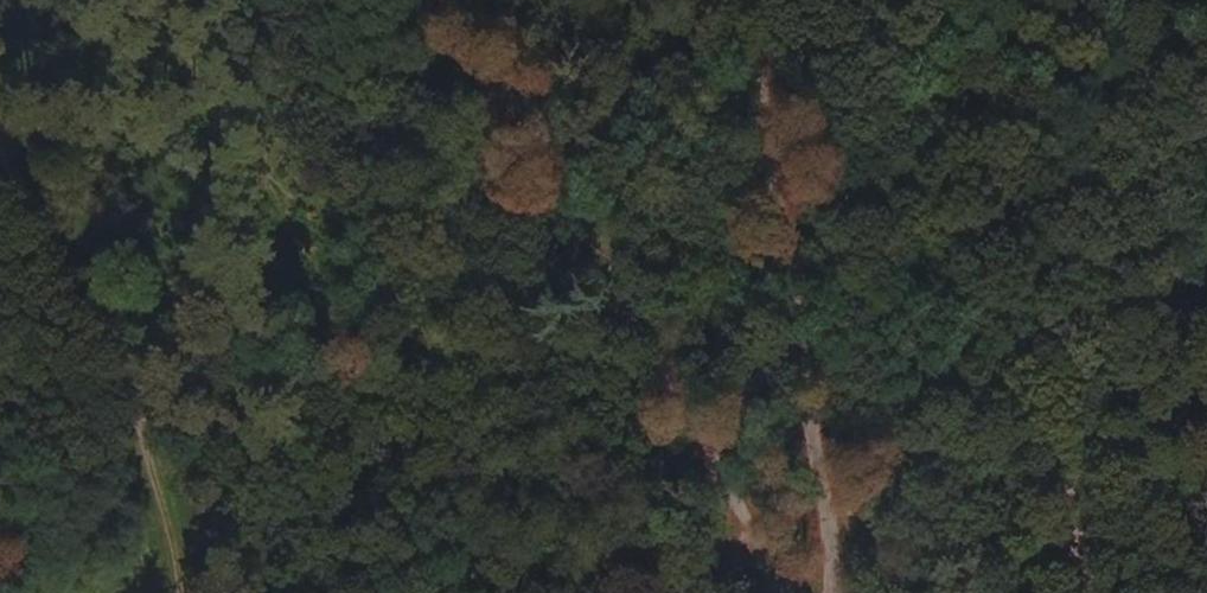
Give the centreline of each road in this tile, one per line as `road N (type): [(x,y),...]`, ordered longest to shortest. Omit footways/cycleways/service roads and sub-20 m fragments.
road 1 (track): [(433,0),(791,592)]

